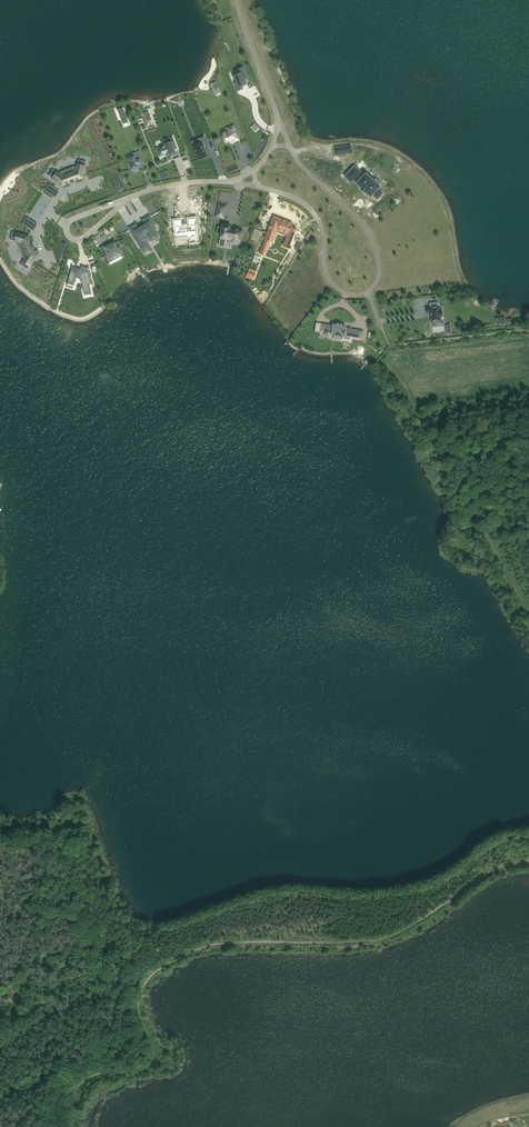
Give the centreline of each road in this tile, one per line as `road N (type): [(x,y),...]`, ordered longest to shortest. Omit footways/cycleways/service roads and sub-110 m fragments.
road 1 (residential): [(289,145),(369,235),(378,261),(375,286),(364,295),(340,291),(328,276),(316,216),(300,200),(257,186)]
road 2 (track): [(528,613),(389,357)]
road 3 (residential): [(279,121),(236,0)]

